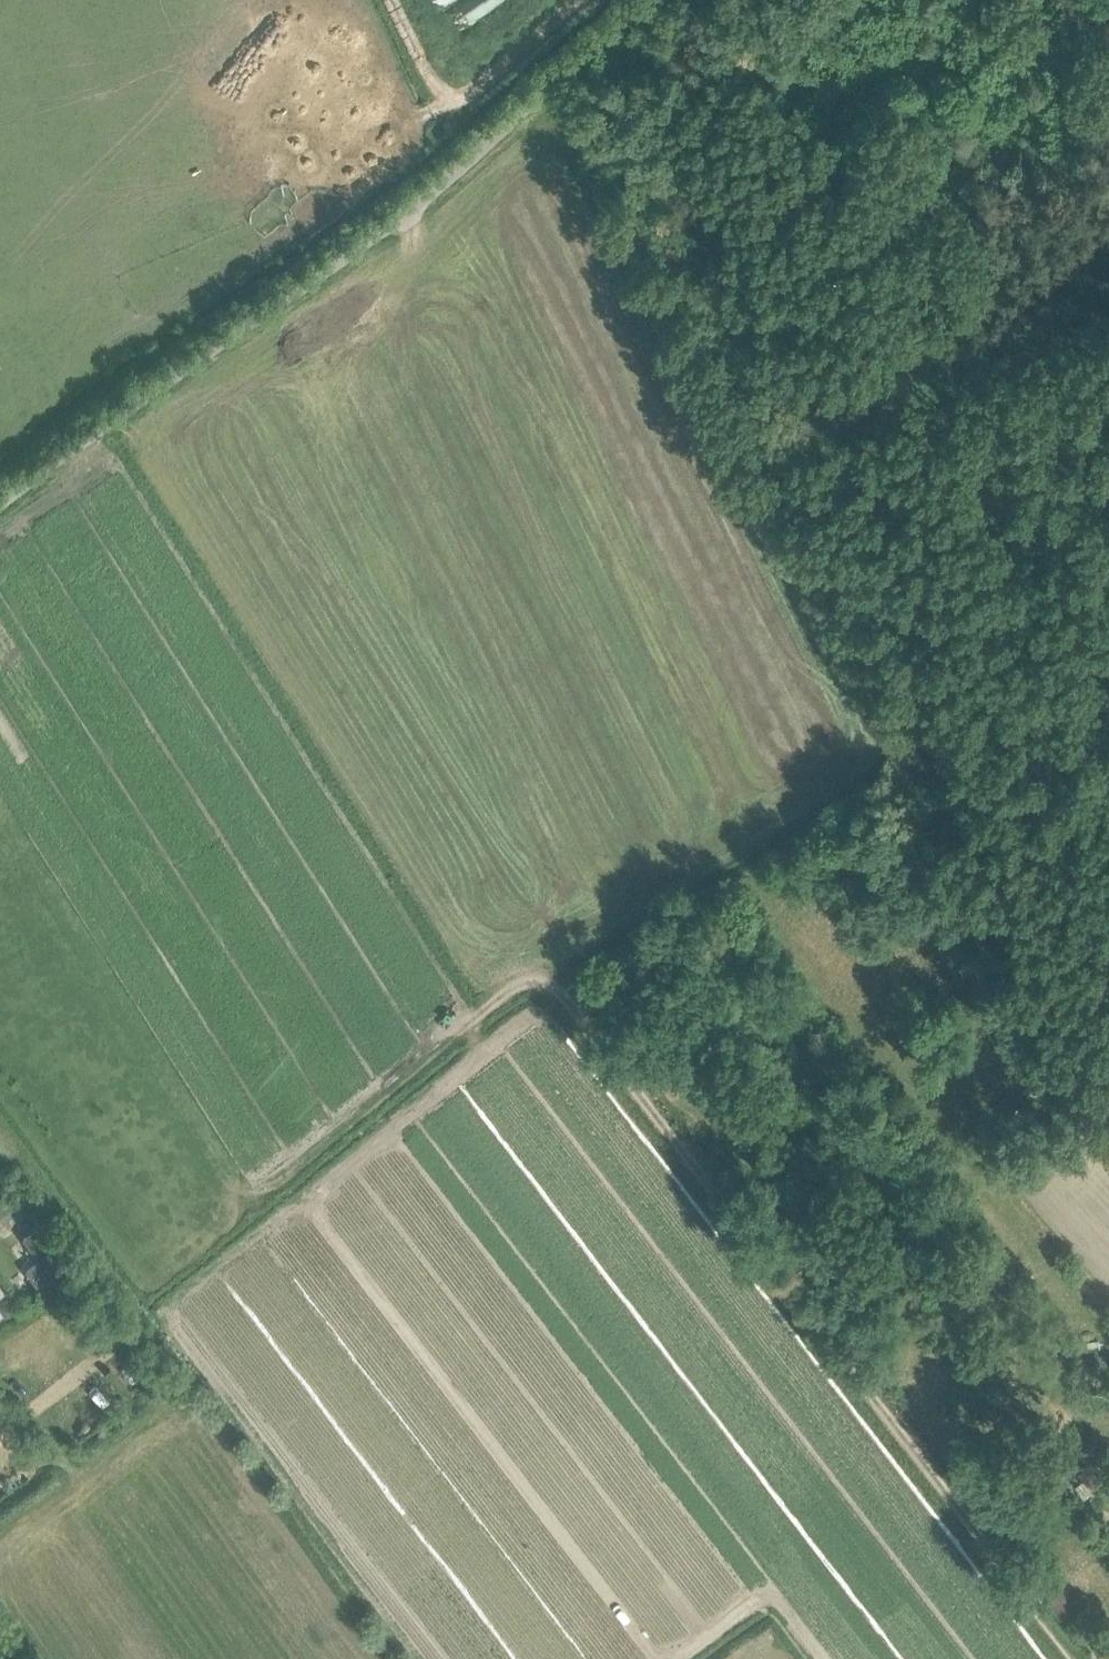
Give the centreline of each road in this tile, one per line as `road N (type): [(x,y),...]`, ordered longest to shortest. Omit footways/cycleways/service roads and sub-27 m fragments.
road 1 (track): [(1075,1658),(557,990),(535,982),(509,989),(287,1173),(260,1186),(232,1185),(0,821)]
road 2 (unclassified): [(0,502),(391,226),(647,0)]

